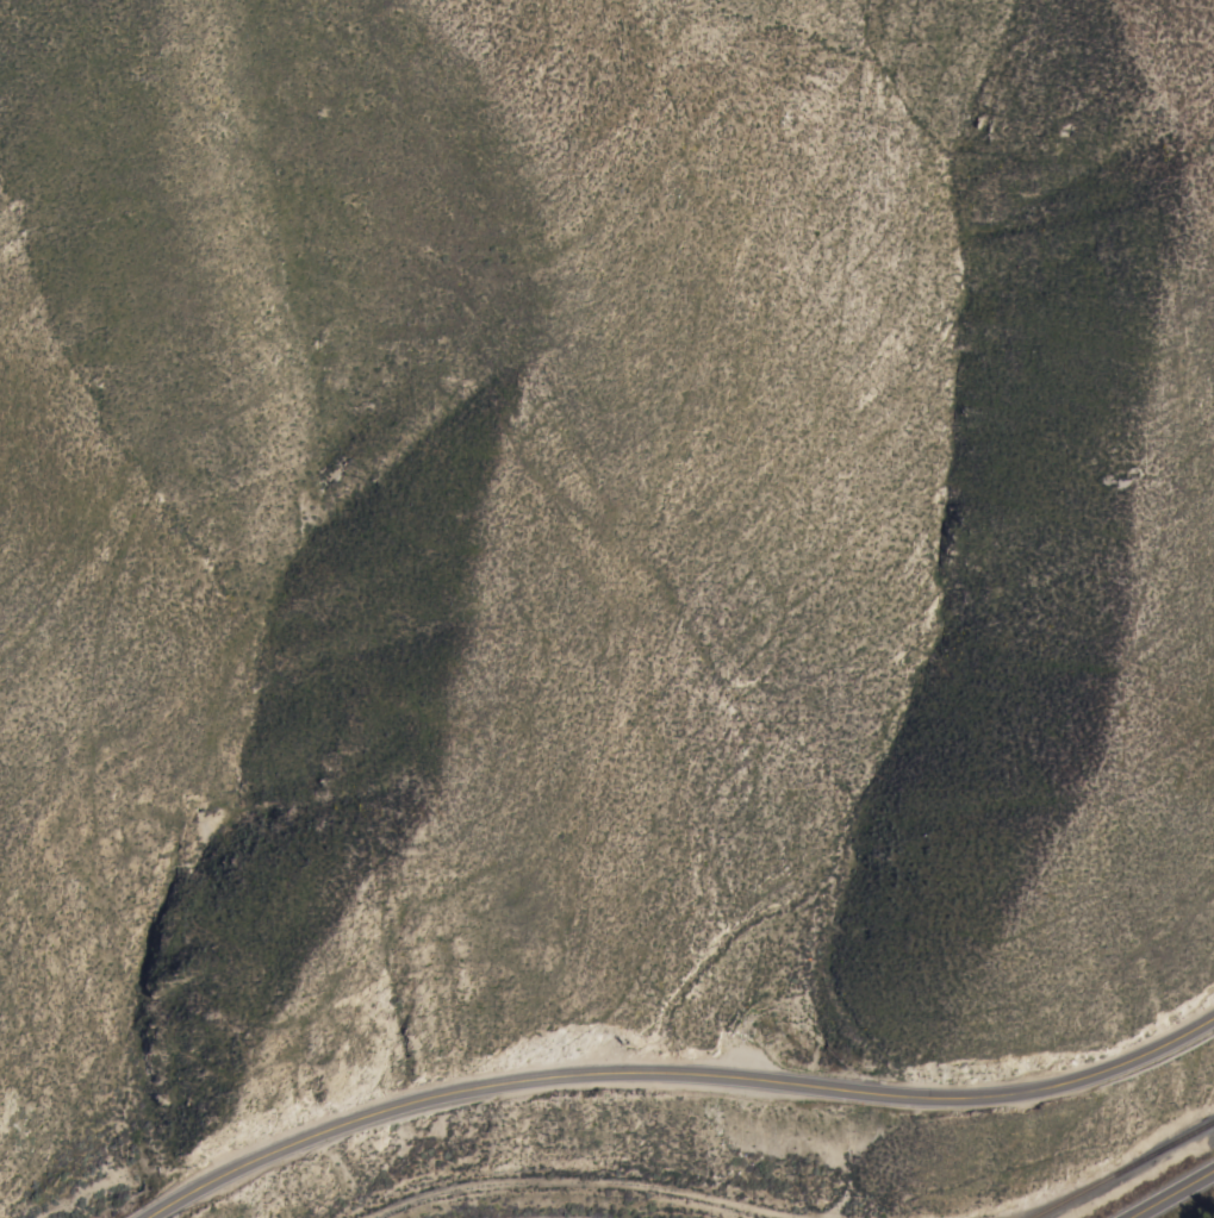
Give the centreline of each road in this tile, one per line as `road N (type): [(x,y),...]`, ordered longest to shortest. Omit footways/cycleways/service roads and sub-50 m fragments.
road 1 (secondary): [(143,1217),(186,1187),(391,1108),(610,1072),(963,1097),(1039,1086),(1185,1037),(1213,1019)]

